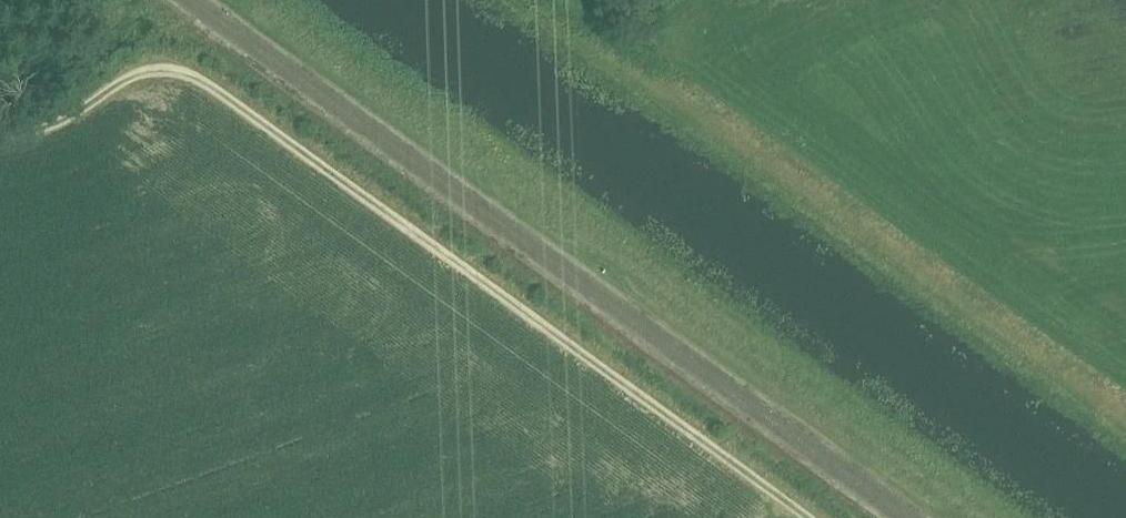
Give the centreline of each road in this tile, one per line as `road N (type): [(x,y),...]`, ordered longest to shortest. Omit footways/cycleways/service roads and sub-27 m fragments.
road 1 (track): [(0,134),(43,128),(155,68),(197,80),(805,517)]

